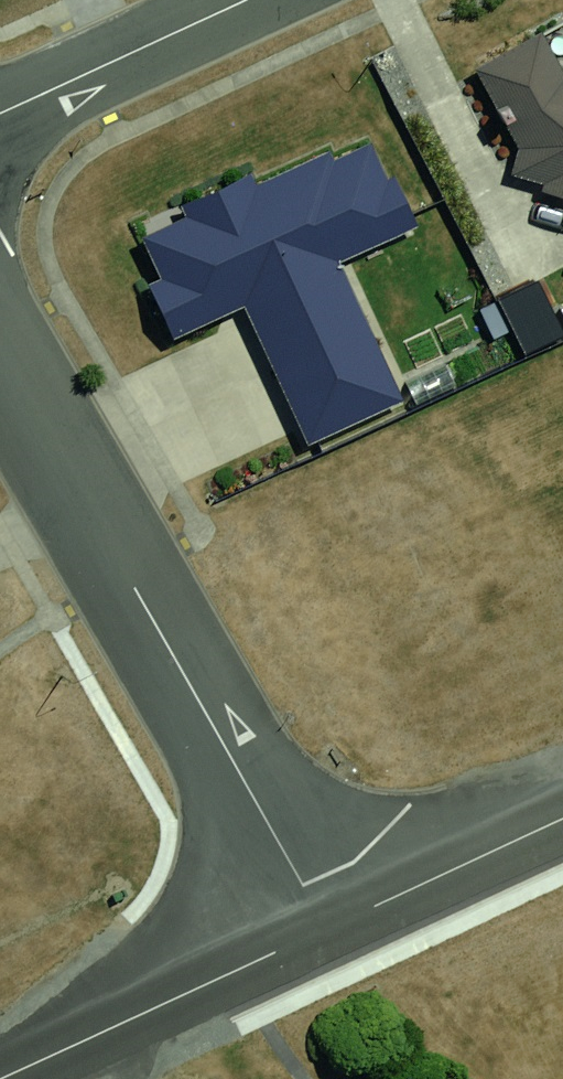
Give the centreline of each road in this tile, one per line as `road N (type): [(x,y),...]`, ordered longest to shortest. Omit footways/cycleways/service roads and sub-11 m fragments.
road 1 (residential): [(0,359),(327,929)]
road 2 (residential): [(0,1078),(327,929)]
road 3 (residential): [(0,113),(246,0)]
road 4 (residential): [(327,929),(562,819)]

